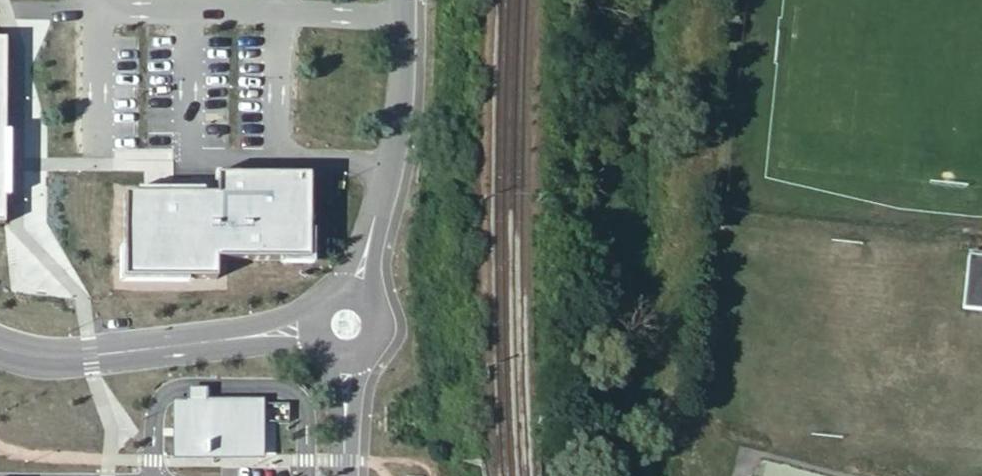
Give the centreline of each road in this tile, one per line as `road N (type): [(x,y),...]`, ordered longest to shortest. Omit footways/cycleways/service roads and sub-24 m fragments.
road 1 (unclassified): [(0,347),(90,356),(312,325)]
road 2 (unclassified): [(357,293),(390,158),(403,0)]

